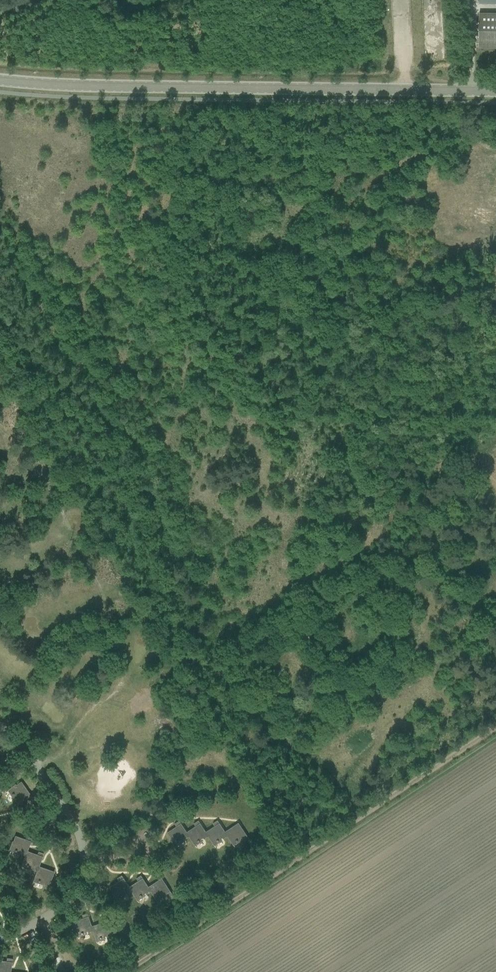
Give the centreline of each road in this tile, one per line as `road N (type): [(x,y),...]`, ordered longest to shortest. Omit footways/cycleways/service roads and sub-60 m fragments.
road 1 (tertiary): [(495,91),(0,79)]
road 2 (track): [(495,726),(125,971)]

